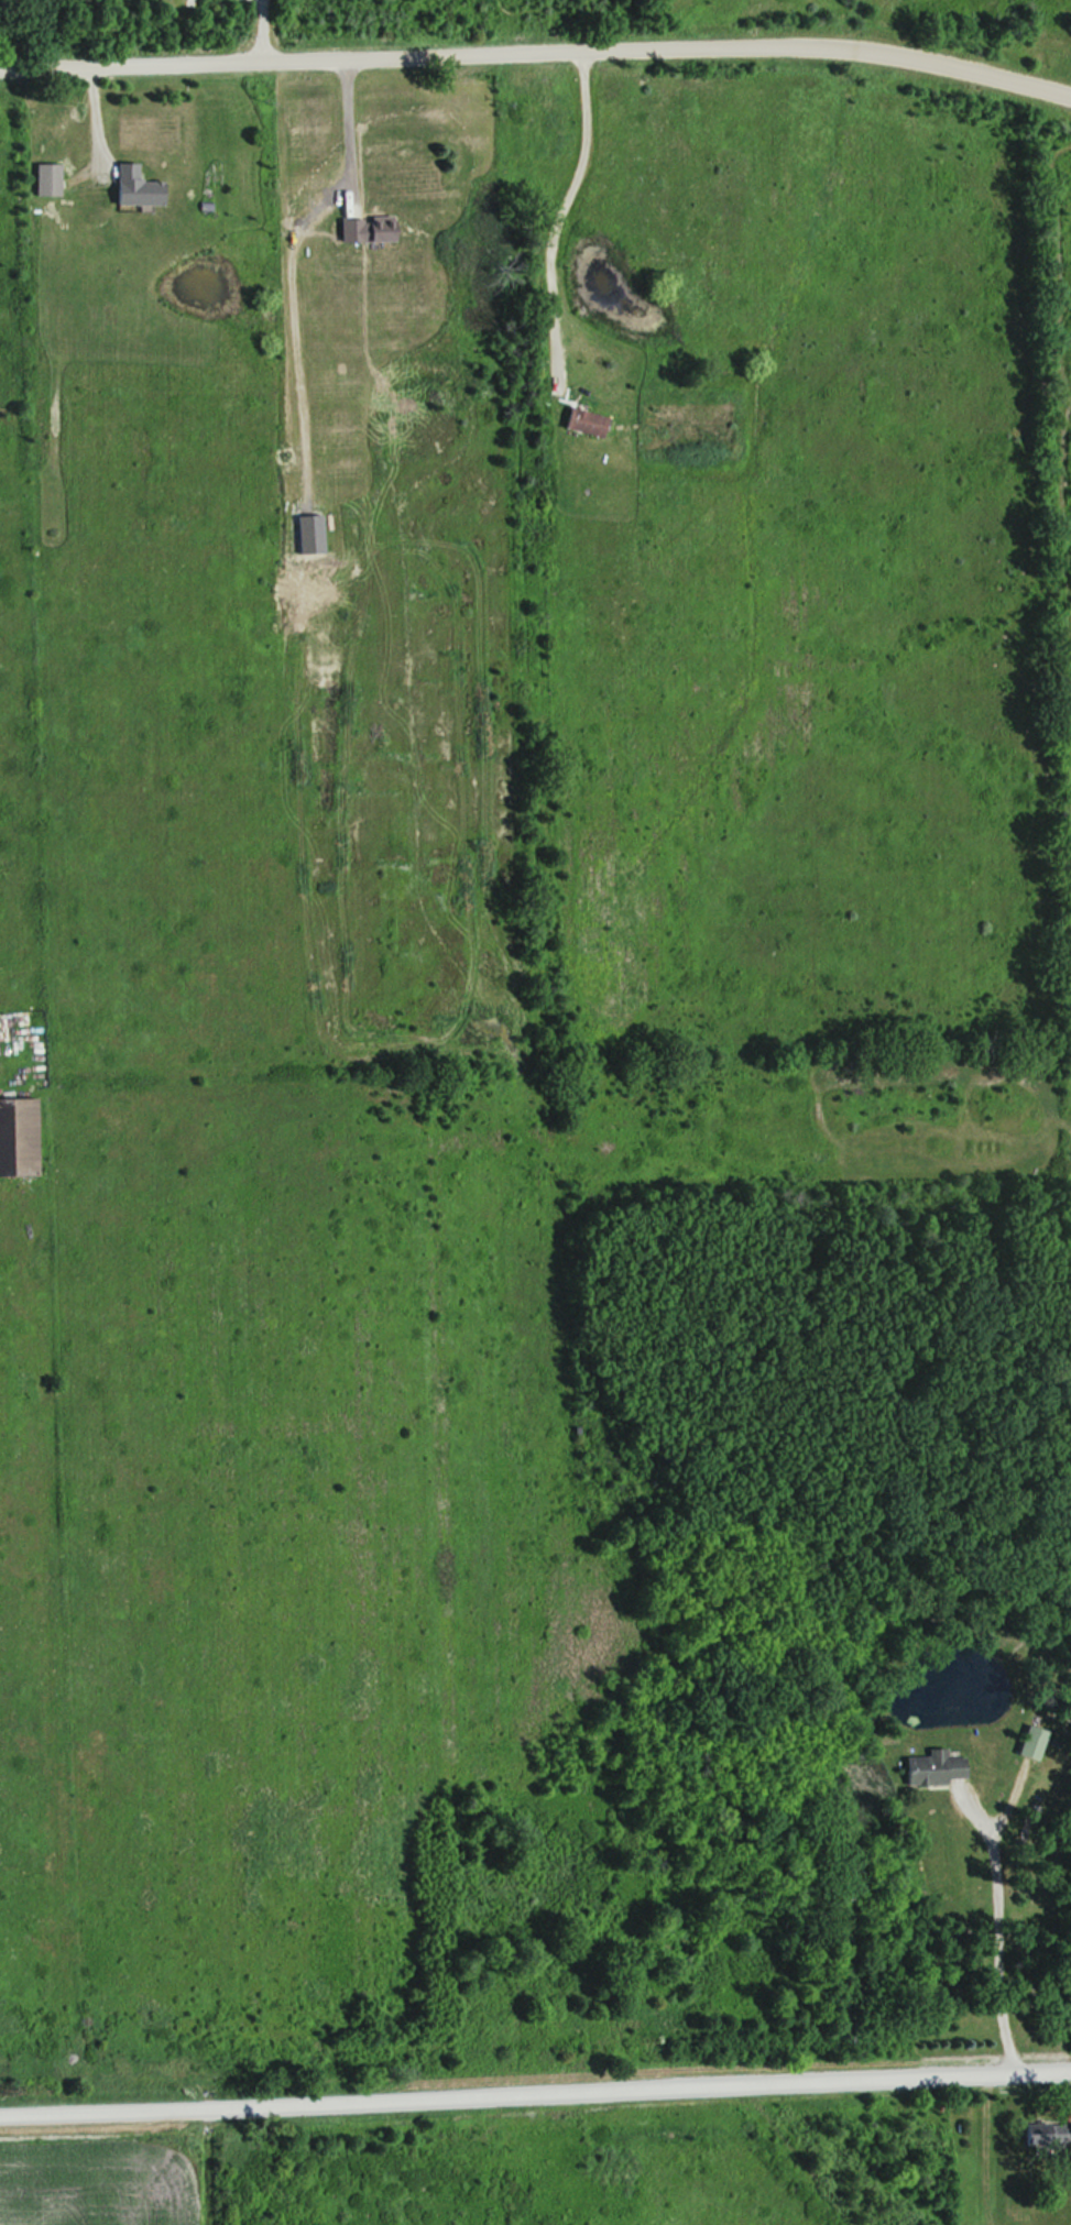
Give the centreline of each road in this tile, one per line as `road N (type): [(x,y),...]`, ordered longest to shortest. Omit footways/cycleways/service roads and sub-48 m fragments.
road 1 (residential): [(1070,96),(909,54),(848,47),(0,66)]
road 2 (residential): [(0,2114),(1070,2079)]

